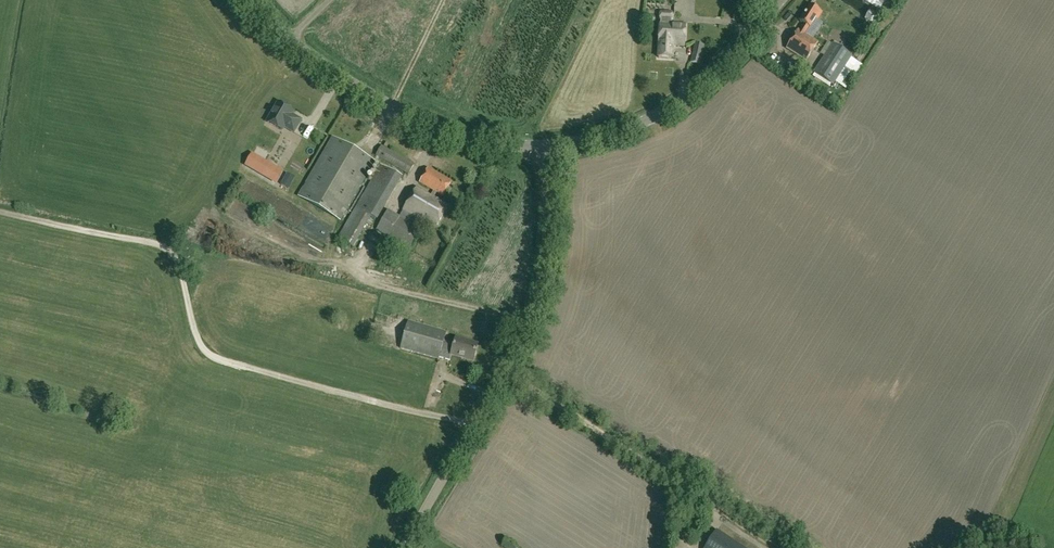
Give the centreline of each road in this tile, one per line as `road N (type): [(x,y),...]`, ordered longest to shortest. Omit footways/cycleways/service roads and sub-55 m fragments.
road 1 (unclassified): [(404,547),(536,309),(551,219),(550,148)]
road 2 (tertiary): [(252,0),(289,39),(370,96),(492,145),(550,148)]
road 3 (track): [(777,547),(506,371)]
road 4 (tertiary): [(550,148),(608,137),(684,102),(785,0)]

